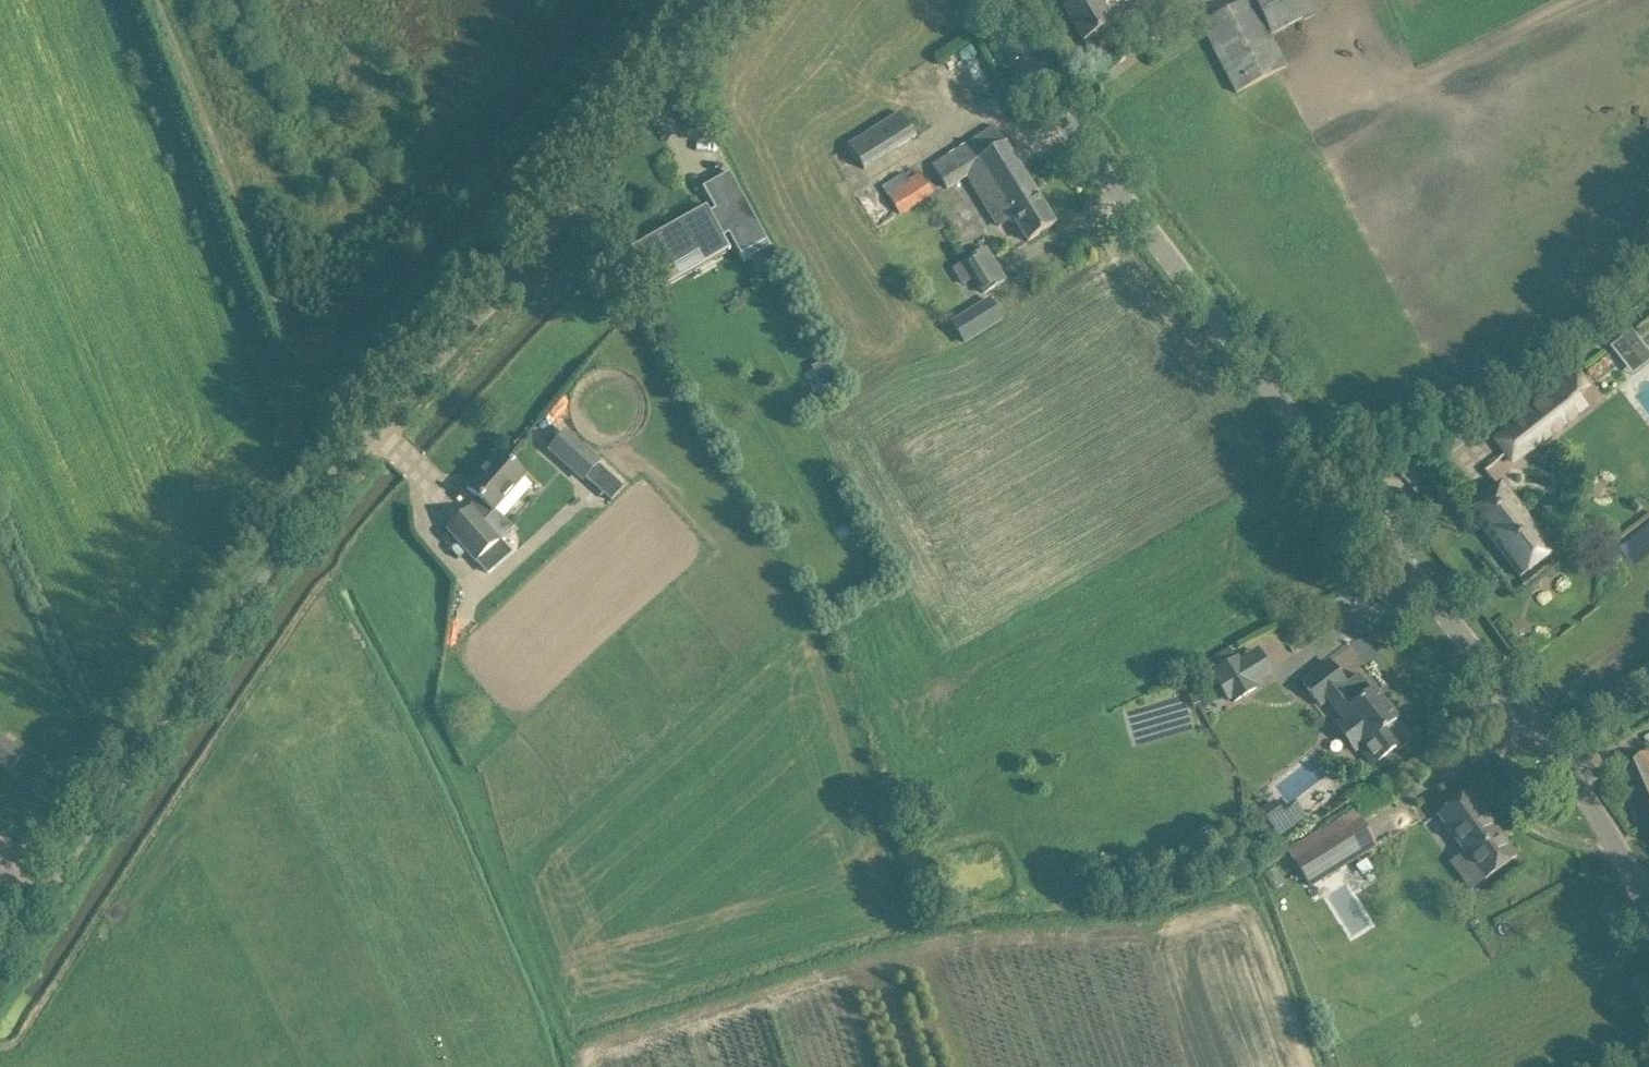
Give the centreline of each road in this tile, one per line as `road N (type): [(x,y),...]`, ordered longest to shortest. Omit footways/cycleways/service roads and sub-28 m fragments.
road 1 (unclassified): [(0,975),(321,504),(560,231),(740,0)]
road 2 (tertiary): [(1648,914),(1535,693),(1062,110),(998,0)]

